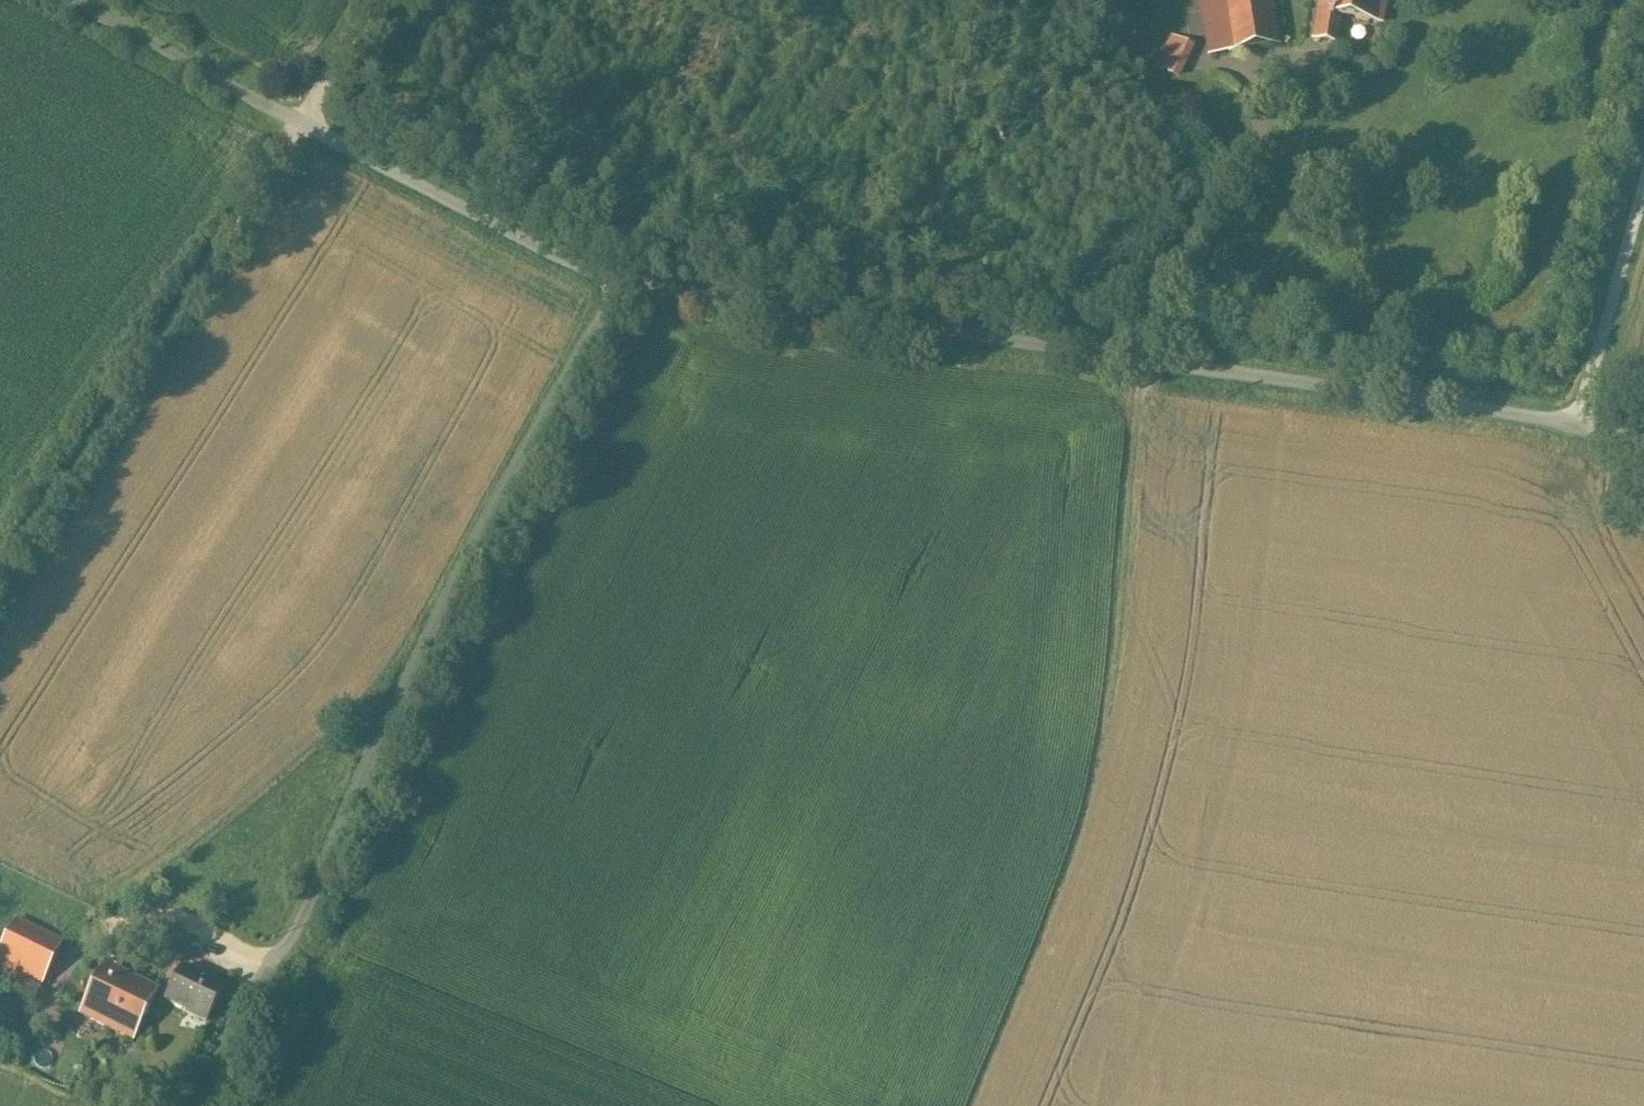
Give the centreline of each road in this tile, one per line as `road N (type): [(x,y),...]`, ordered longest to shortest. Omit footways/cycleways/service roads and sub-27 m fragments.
road 1 (unclassified): [(299,124),(627,288),(1643,440)]
road 2 (track): [(0,573),(299,124)]
road 3 (track): [(66,0),(299,124)]
road 4 (track): [(1576,426),(1643,182)]
road 5 (track): [(299,124),(380,0)]

